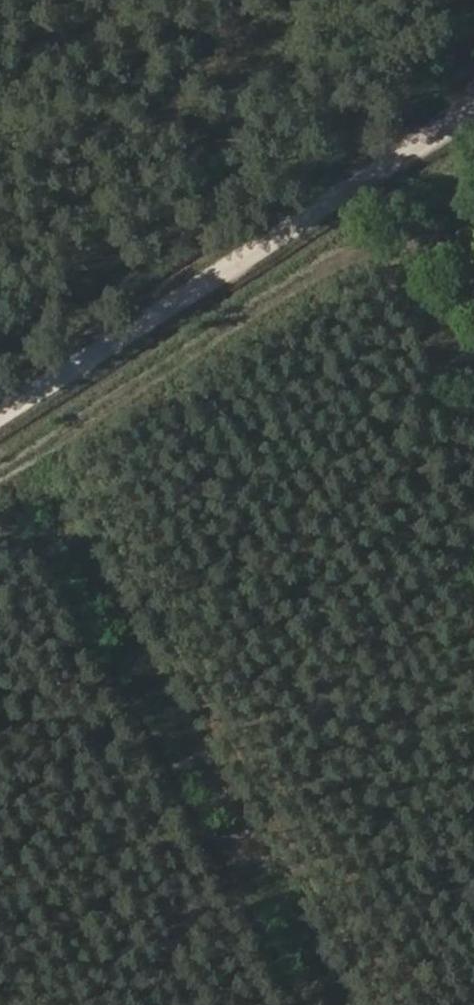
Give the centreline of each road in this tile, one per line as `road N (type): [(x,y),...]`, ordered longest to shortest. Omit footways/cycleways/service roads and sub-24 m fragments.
road 1 (track): [(473,114),(0,419)]

